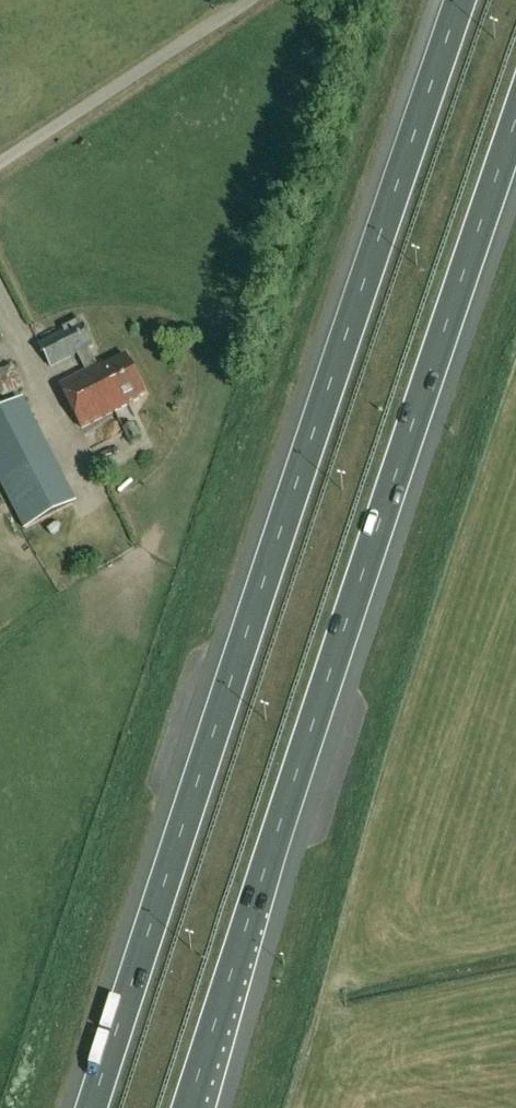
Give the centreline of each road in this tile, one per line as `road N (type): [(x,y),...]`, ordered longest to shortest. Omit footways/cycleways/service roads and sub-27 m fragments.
road 1 (motorway): [(459,0),(91,1107)]
road 2 (motorway): [(187,1107),(515,131)]
road 3 (unclassified): [(0,161),(249,0)]

